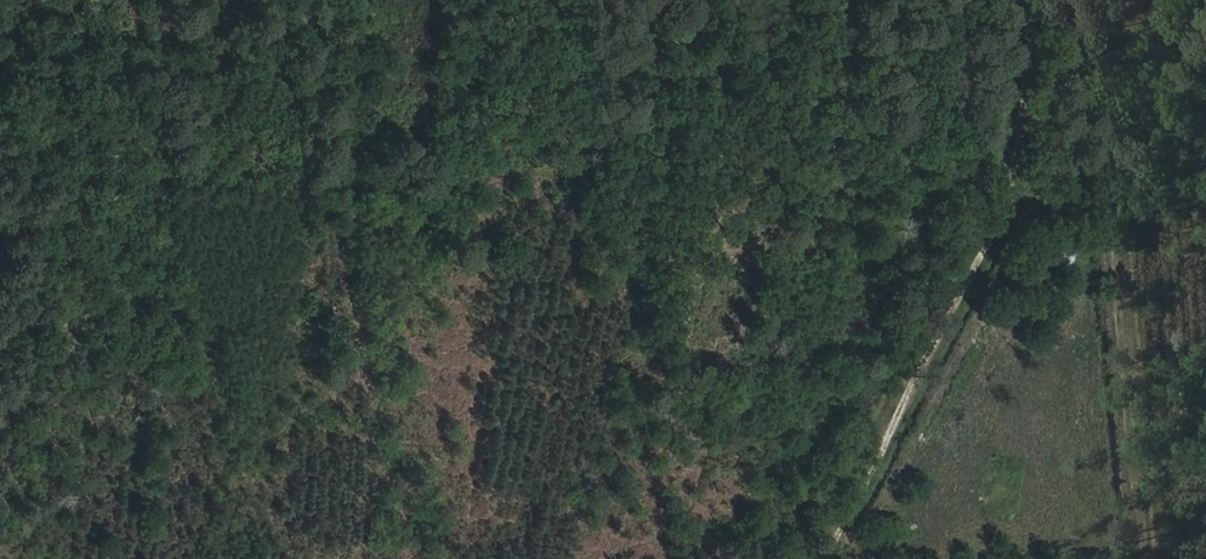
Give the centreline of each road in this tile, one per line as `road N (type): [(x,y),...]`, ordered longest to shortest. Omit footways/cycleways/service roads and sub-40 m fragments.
road 1 (track): [(825,558),(1017,191),(1012,150),(1036,0)]
road 2 (track): [(1014,197),(1105,219),(1116,252),(1141,558)]

